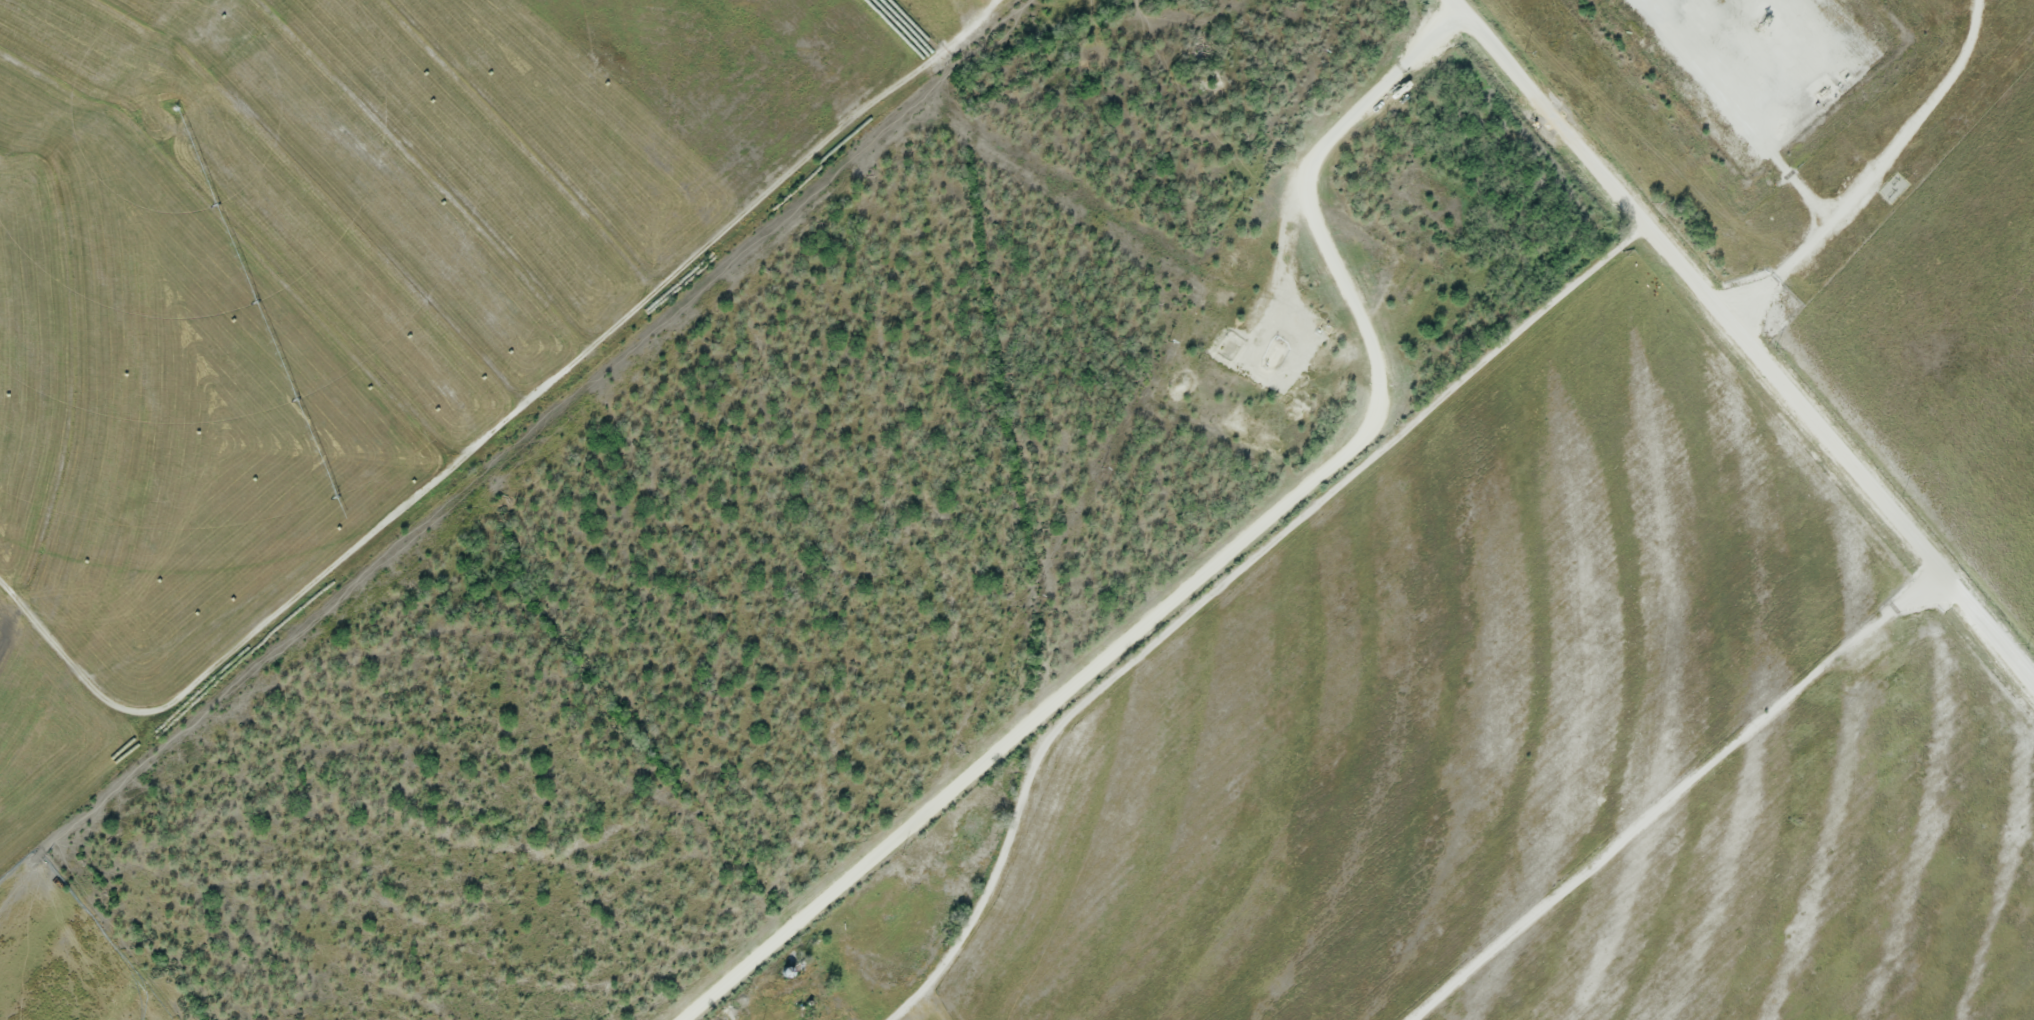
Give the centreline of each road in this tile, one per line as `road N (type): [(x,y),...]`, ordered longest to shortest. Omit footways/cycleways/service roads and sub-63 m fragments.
road 1 (residential): [(1641,210),(1051,737),(1002,872),(944,994),(903,1019)]
road 2 (residential): [(2033,671),(1461,0)]

